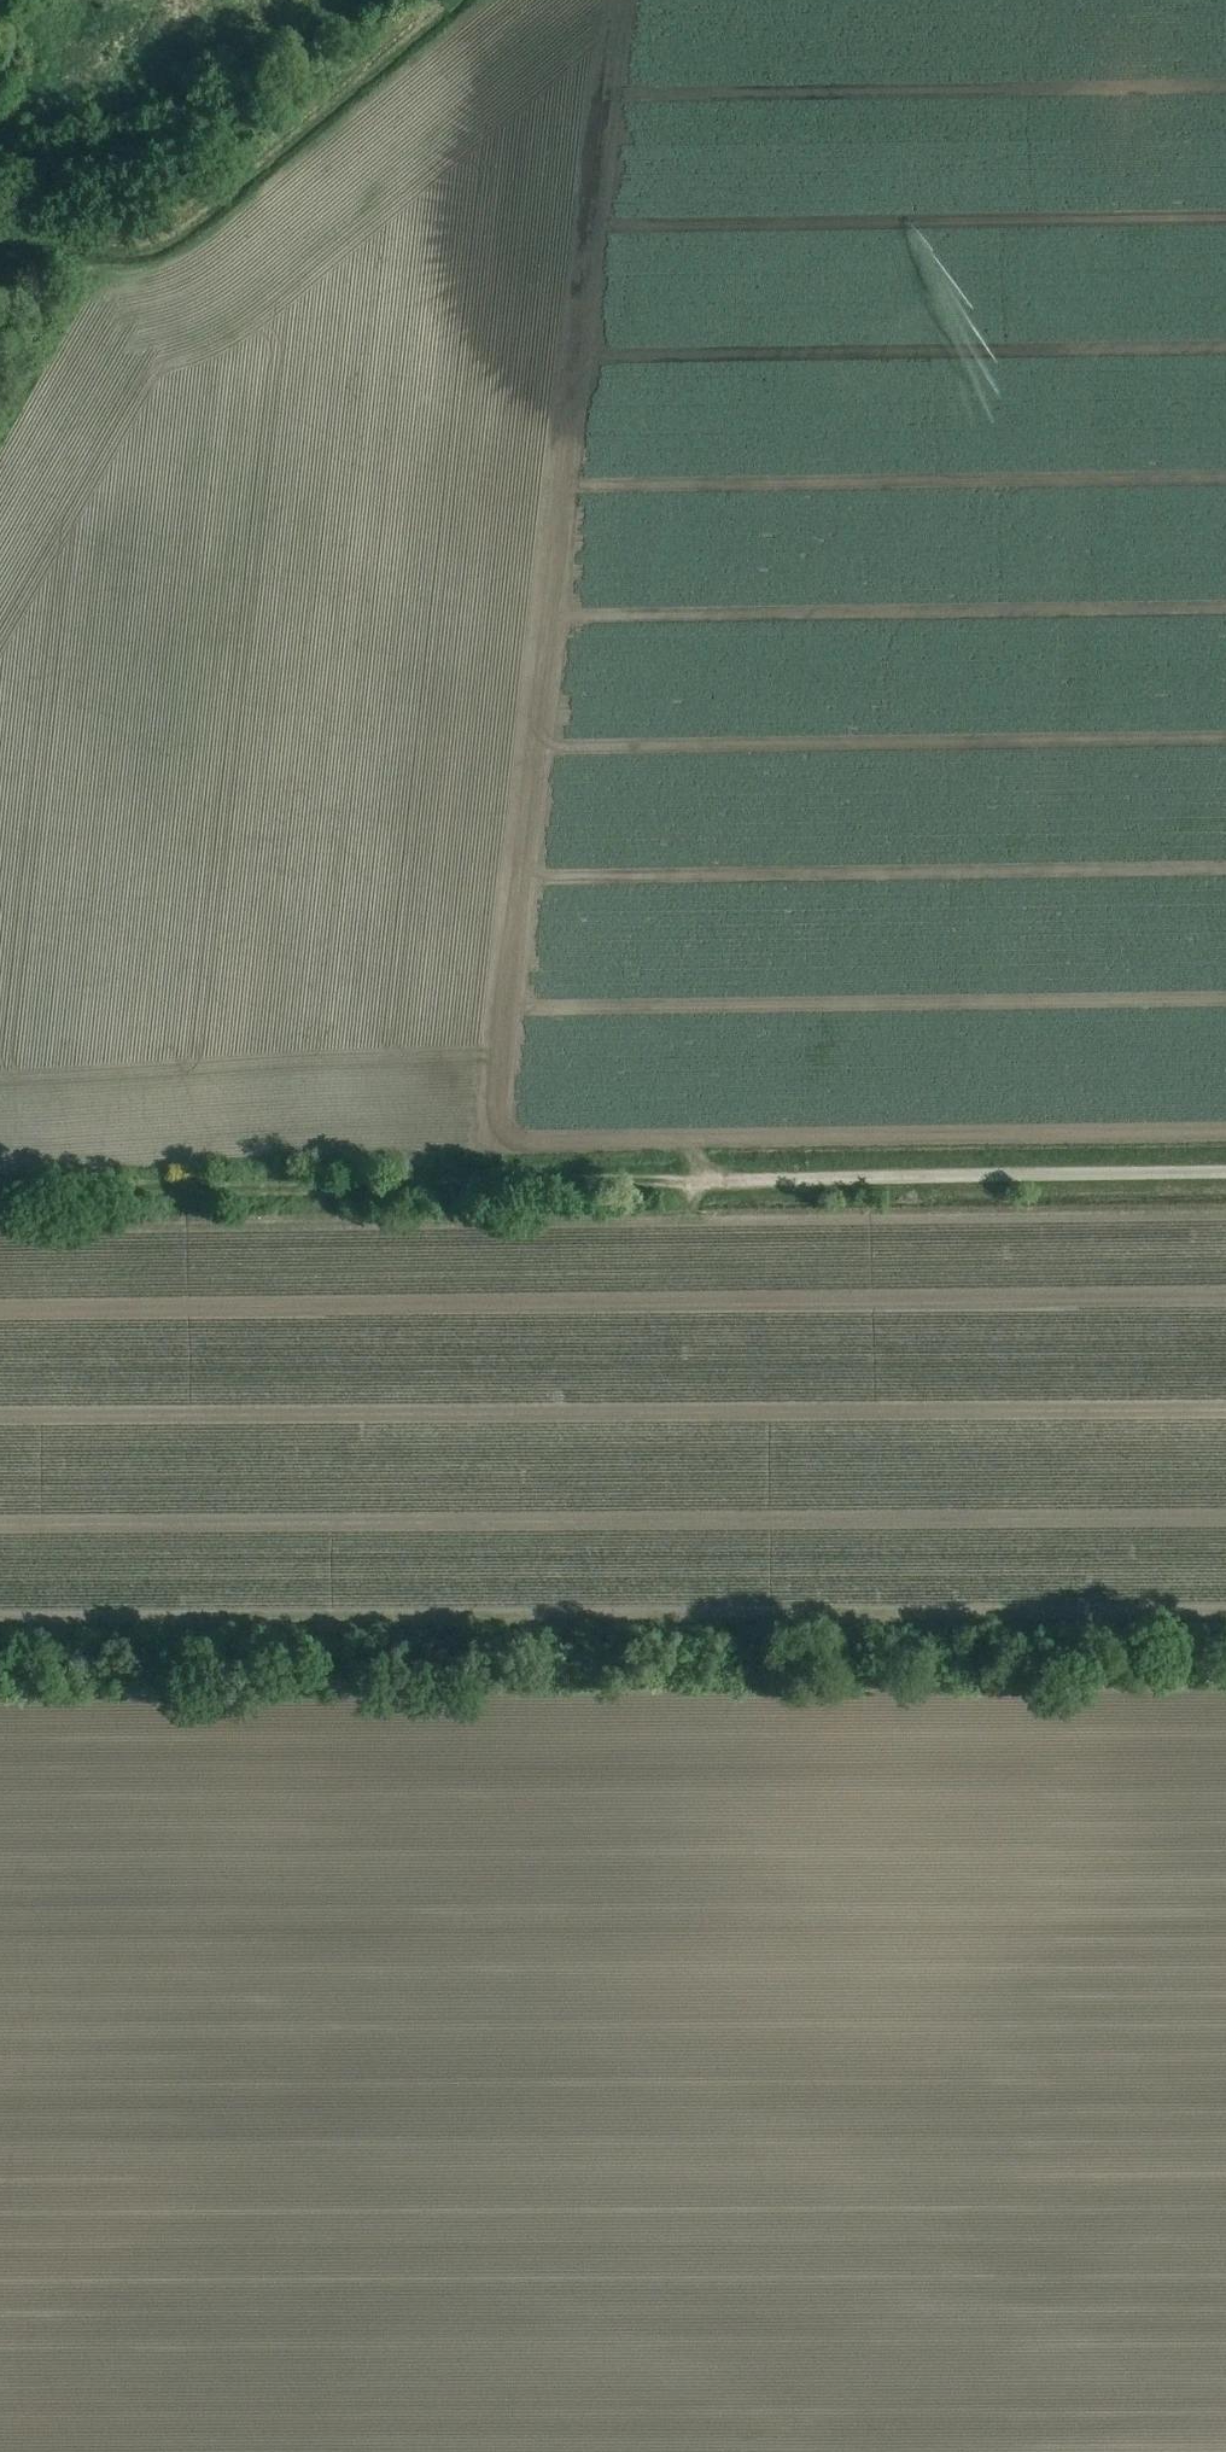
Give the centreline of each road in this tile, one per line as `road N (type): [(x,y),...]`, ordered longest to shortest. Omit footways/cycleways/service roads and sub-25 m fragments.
road 1 (track): [(711,1178),(0,1185)]
road 2 (unclassified): [(1225,1173),(711,1178)]

